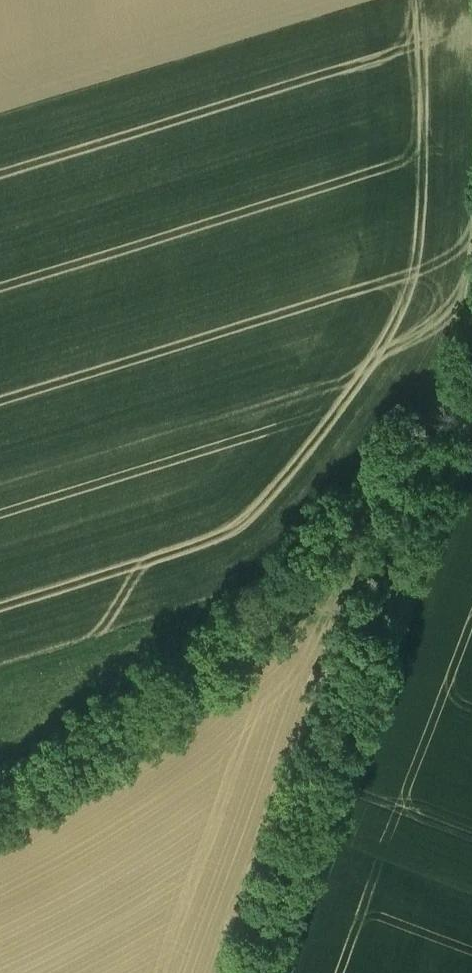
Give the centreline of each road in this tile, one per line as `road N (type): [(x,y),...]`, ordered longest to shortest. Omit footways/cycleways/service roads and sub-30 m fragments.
road 1 (track): [(471,466),(275,972)]
road 2 (track): [(219,712),(409,461),(471,297)]

